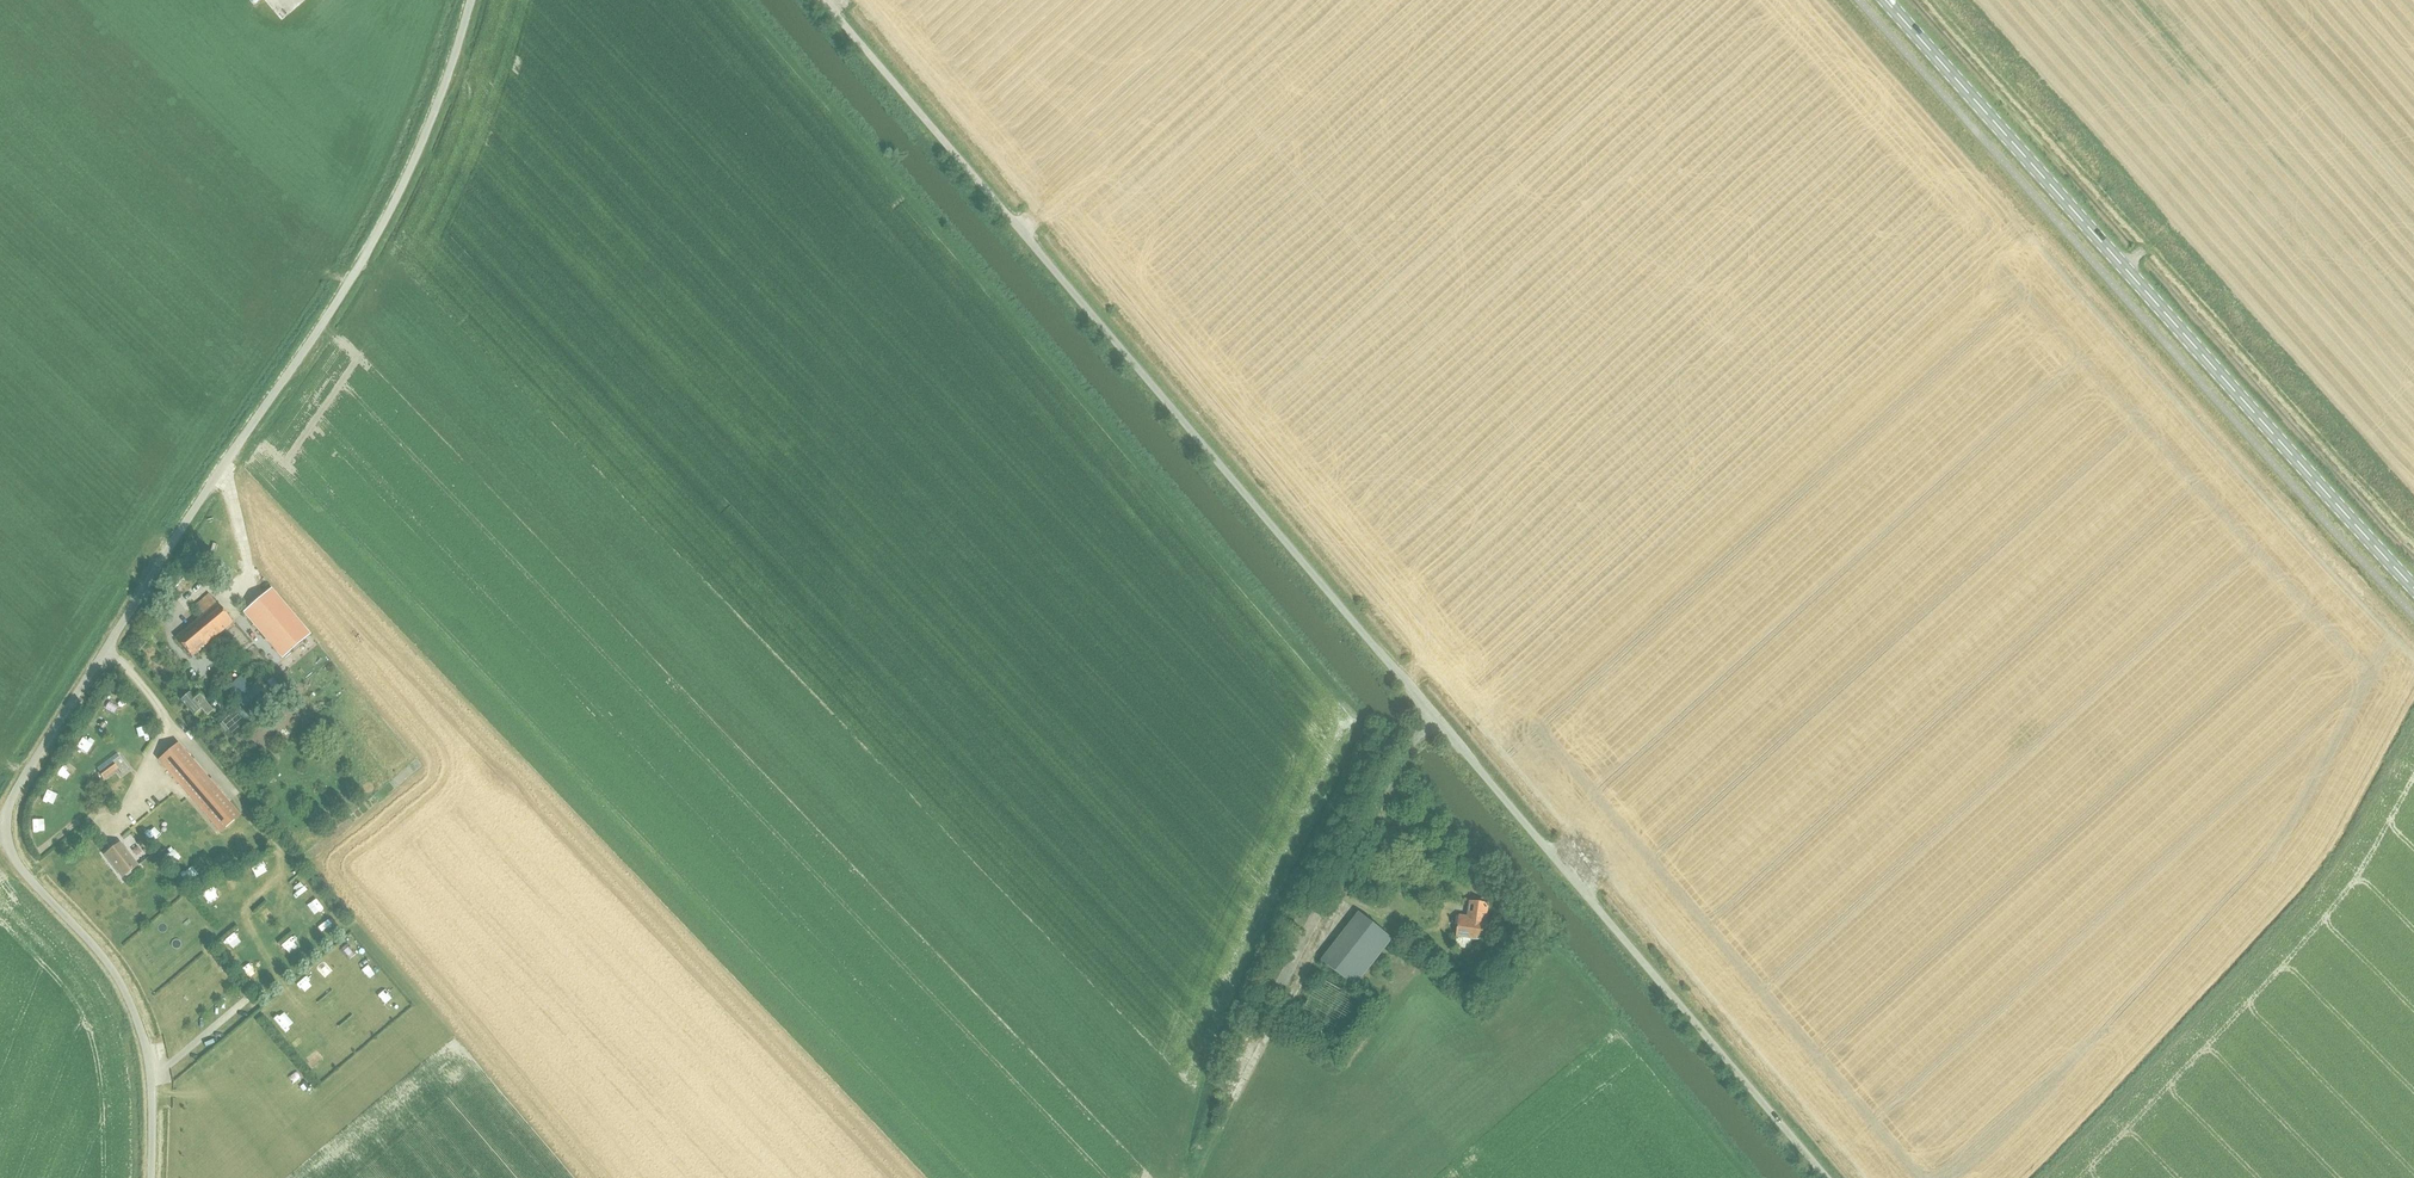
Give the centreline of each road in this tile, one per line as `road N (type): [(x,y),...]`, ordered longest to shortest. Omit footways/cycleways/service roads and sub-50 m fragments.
road 1 (unclassified): [(1827,1177),(823,0)]
road 2 (unclassified): [(7,831),(20,783),(389,213),(470,0)]
road 3 (secondary): [(2413,588),(1885,0)]
road 4 (unclassified): [(151,1177),(151,1076),(134,1014),(104,960),(18,865),(7,831)]

